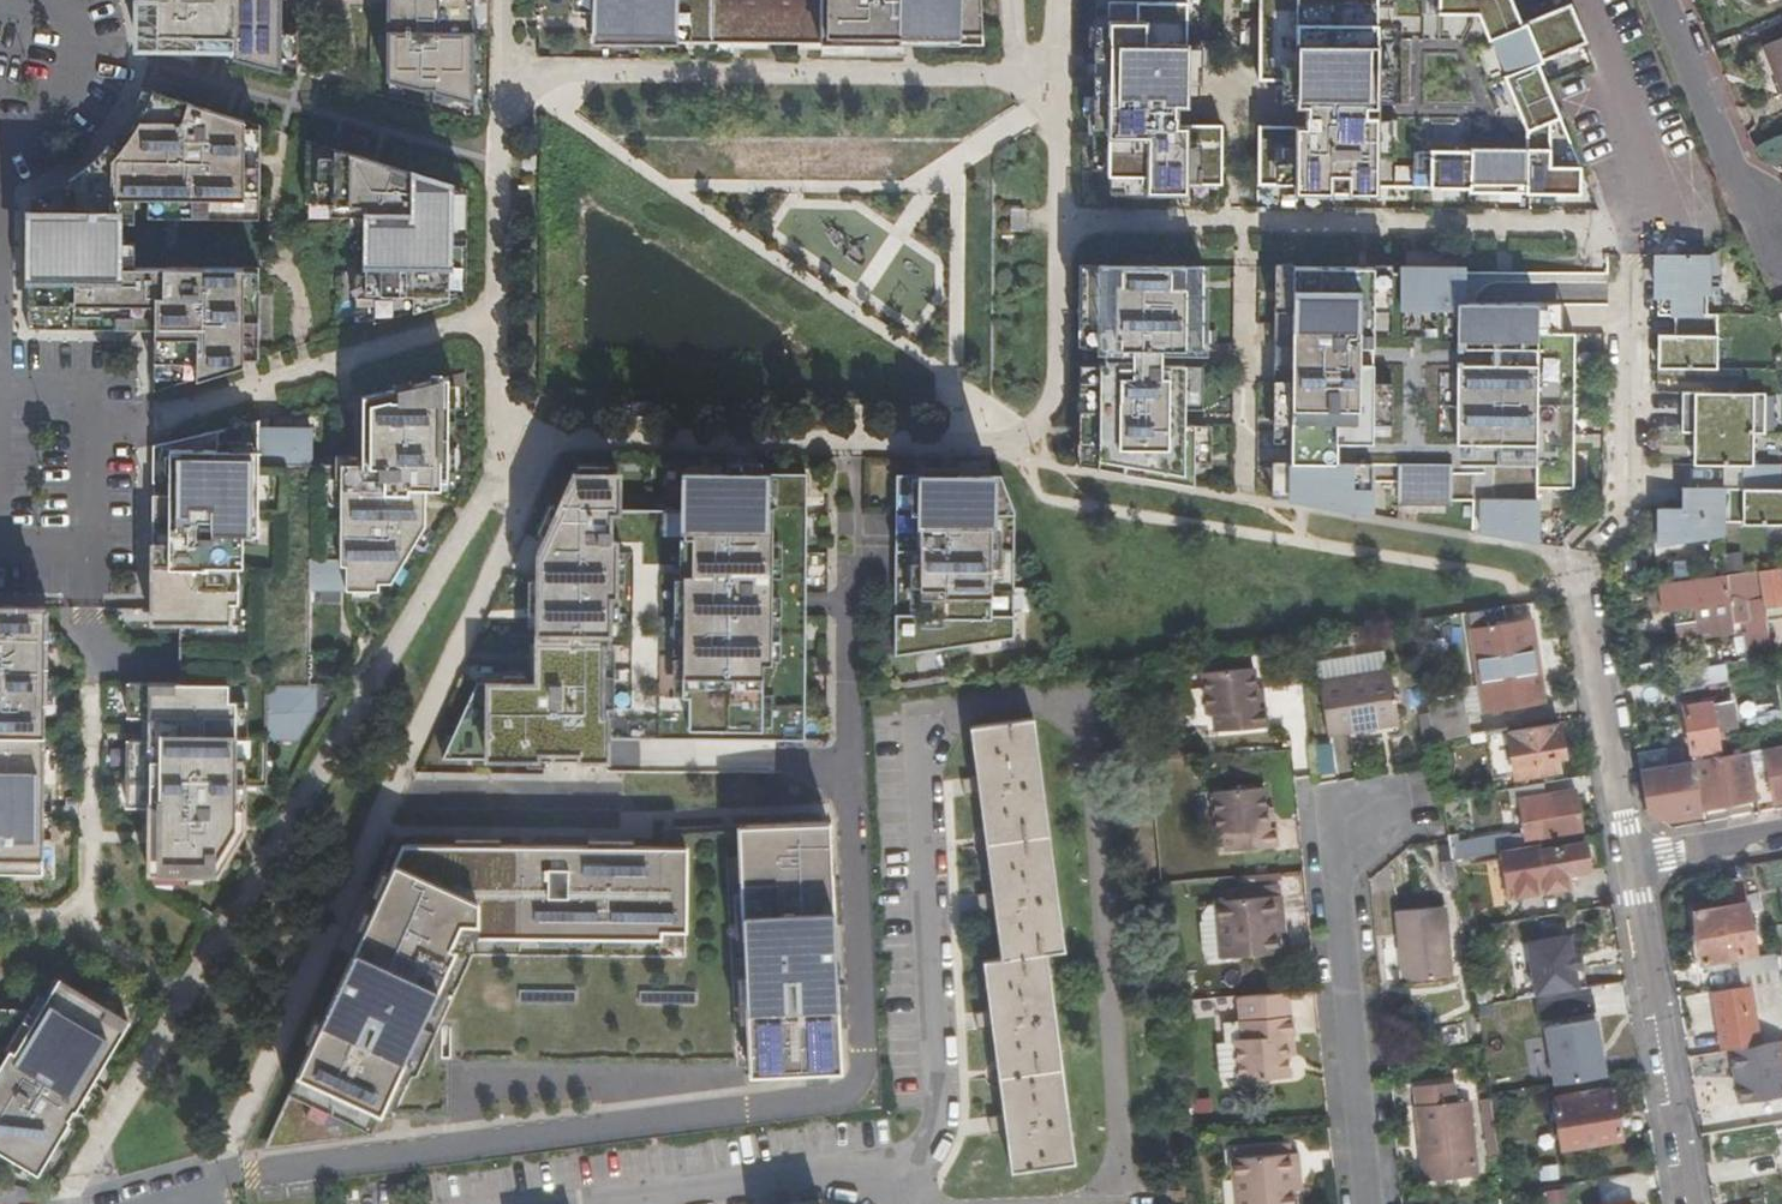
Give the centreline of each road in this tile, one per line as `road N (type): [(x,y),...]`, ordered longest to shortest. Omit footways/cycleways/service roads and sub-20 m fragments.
road 1 (residential): [(1363,1203),(1335,914),(1351,821)]
road 2 (residential): [(1630,866),(1684,1203)]
road 3 (residential): [(1586,590),(1630,866)]
road 4 (residential): [(1781,225),(1725,151),(1661,0)]
road 5 (residential): [(1582,0),(1638,149),(1647,219)]
road 6 (residential): [(1781,833),(1630,866)]

